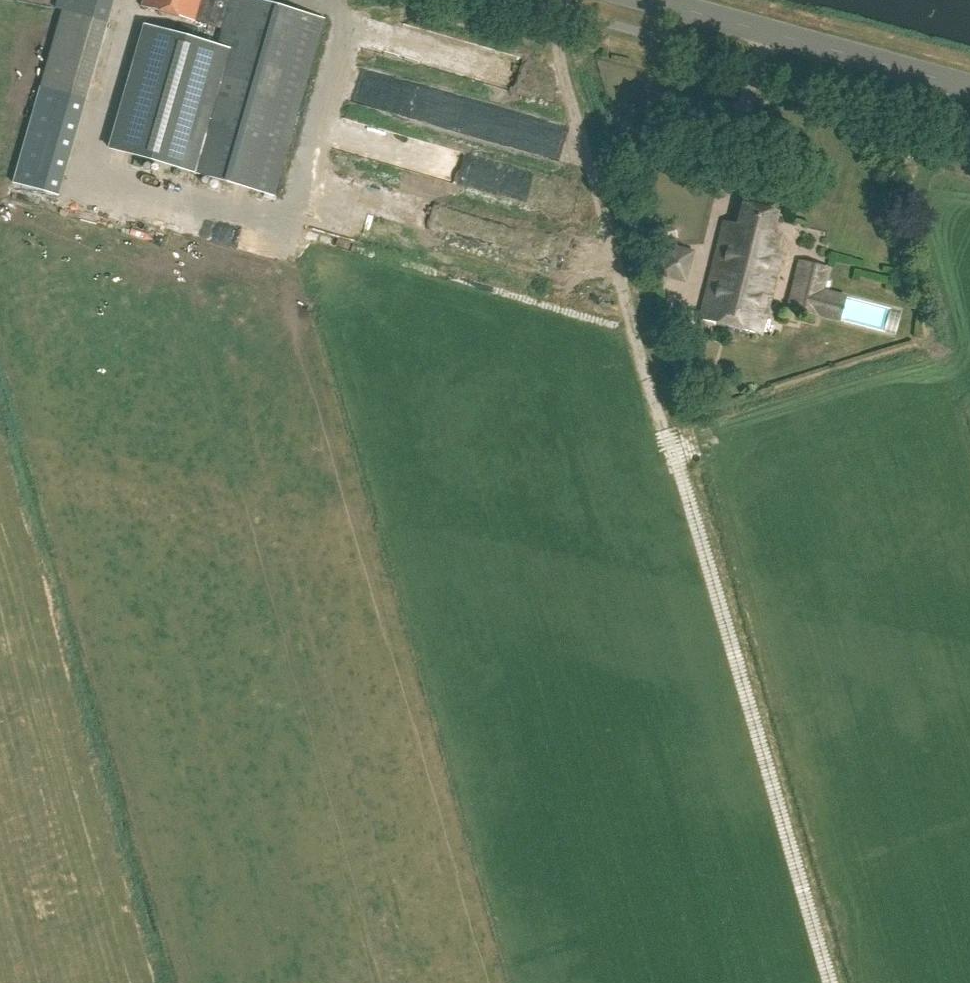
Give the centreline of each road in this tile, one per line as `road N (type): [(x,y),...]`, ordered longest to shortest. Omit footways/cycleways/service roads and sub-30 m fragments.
road 1 (tertiary): [(969,83),(665,0)]

